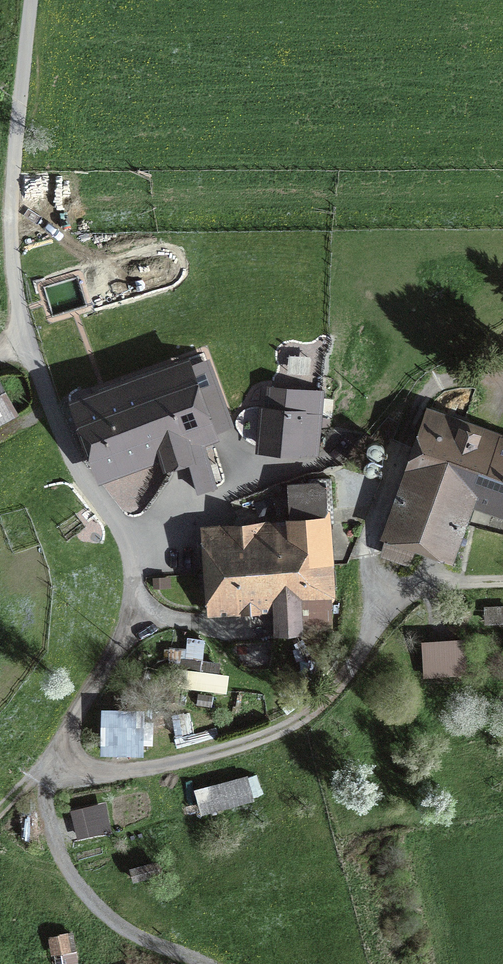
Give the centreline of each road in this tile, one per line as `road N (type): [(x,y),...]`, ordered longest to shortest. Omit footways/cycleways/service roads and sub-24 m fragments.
road 1 (unclassified): [(31,0),(11,169),(14,264),(56,462),(127,532),(137,615)]
road 2 (track): [(502,584),(407,590),(308,715),(173,765),(42,781)]
road 3 (track): [(137,615),(42,781)]

